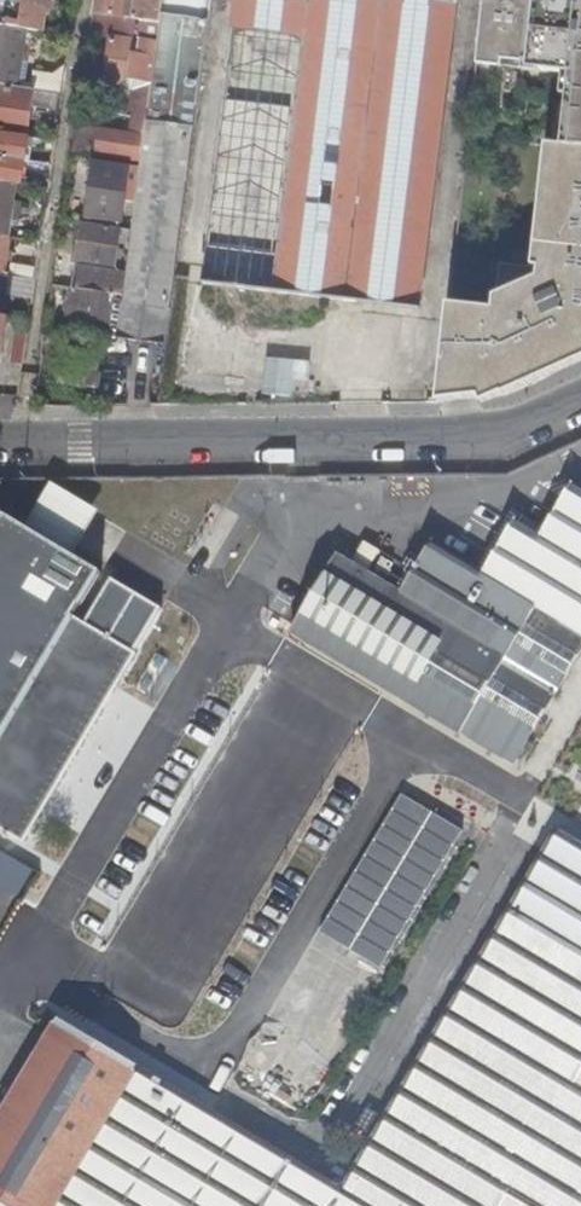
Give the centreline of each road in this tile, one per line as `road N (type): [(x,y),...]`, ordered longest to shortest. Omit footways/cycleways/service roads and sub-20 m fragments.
road 1 (unclassified): [(0,1004),(297,531),(509,497),(580,463)]
road 2 (residential): [(580,410),(508,437),(465,441),(0,445)]

